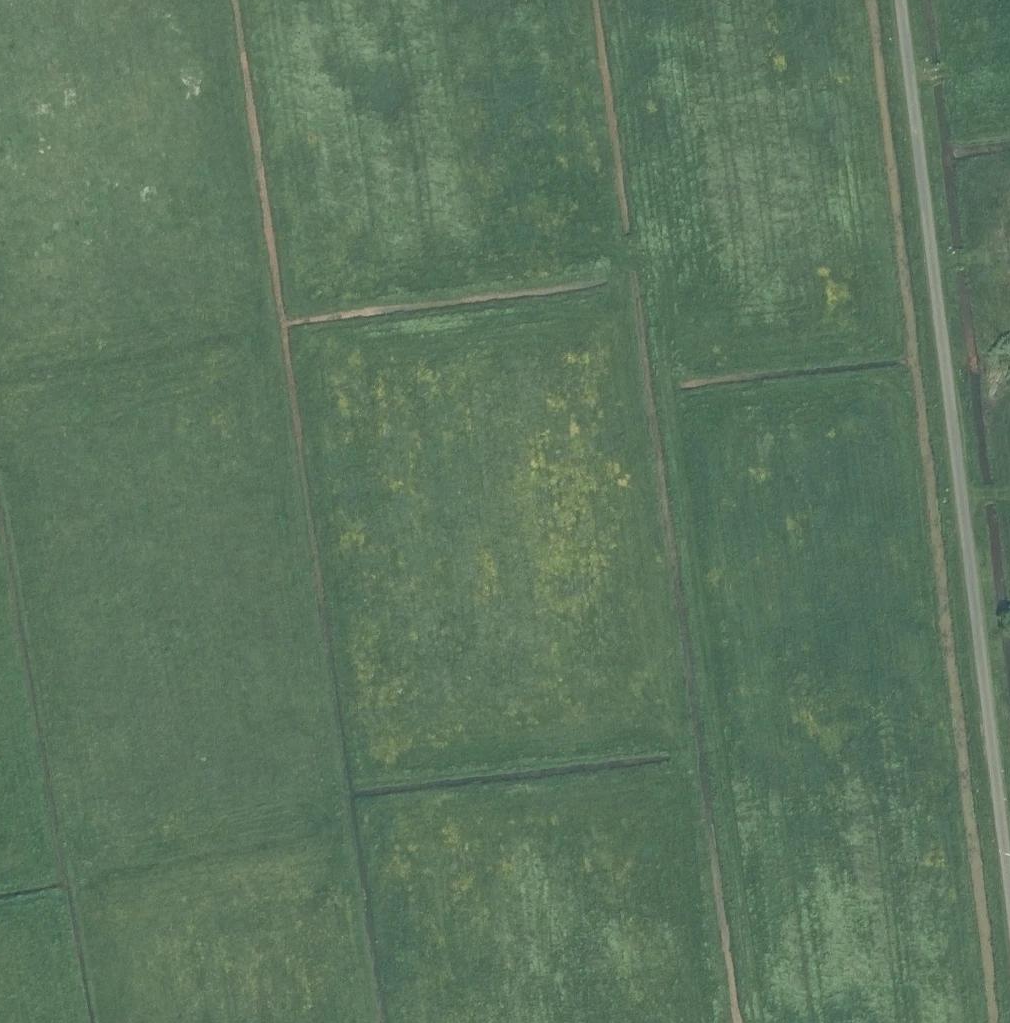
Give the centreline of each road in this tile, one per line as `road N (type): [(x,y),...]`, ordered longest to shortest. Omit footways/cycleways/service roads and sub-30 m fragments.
road 1 (unclassified): [(1009,885),(900,0)]

